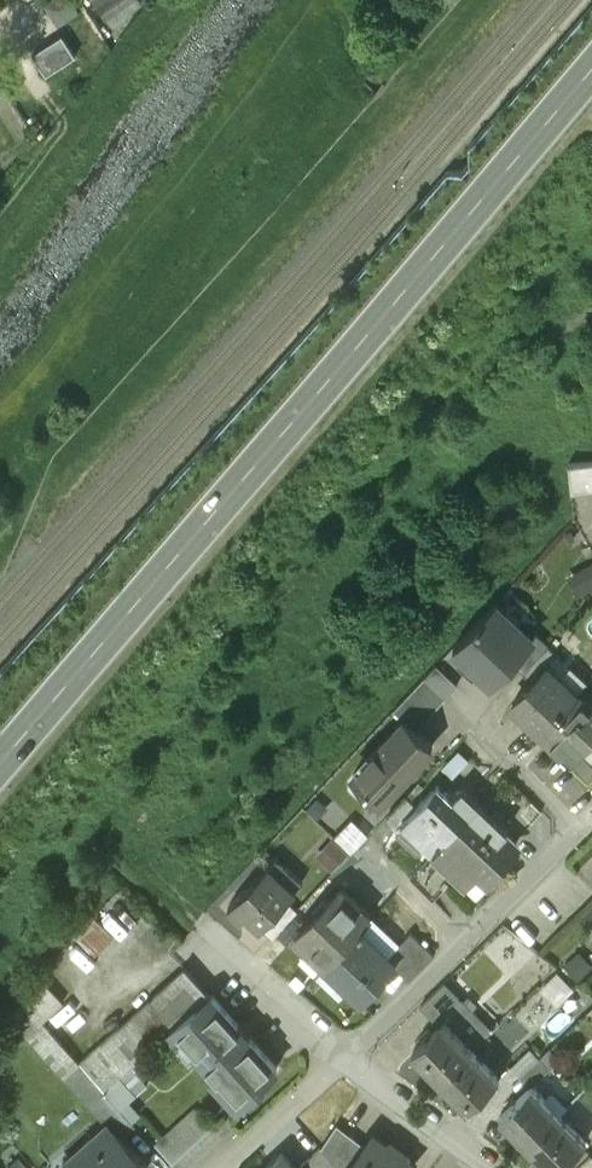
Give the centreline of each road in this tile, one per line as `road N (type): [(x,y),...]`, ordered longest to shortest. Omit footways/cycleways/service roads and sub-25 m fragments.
road 1 (primary): [(591,71),(0,766)]
road 2 (residential): [(474,725),(581,840),(461,943)]
road 3 (residential): [(340,1058),(206,931)]
road 4 (residential): [(487,1167),(340,1058)]
road 5 (residential): [(461,943),(340,1058)]
road 6 (residential): [(340,1058),(219,1167)]
road 7 (residential): [(461,943),(359,841)]

